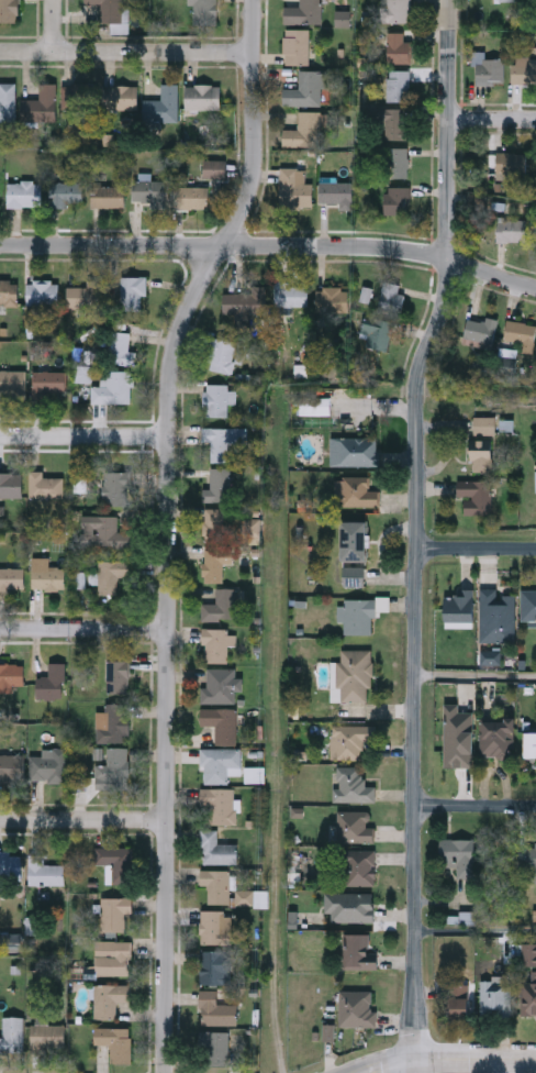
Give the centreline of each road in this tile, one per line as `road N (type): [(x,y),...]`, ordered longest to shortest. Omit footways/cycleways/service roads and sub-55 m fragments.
road 1 (residential): [(256,0),(252,195),(171,359),(169,1072)]
road 2 (residential): [(448,0),(447,307),(417,398),(417,1072)]
road 3 (residential): [(227,245),(412,252),(535,288)]
road 4 (residential): [(255,54),(0,53)]
road 5 (residential): [(227,245),(0,246)]
road 6 (residential): [(171,439),(0,439)]
road 7 (residential): [(170,631),(0,632)]
road 8 (residential): [(167,820),(0,818)]

